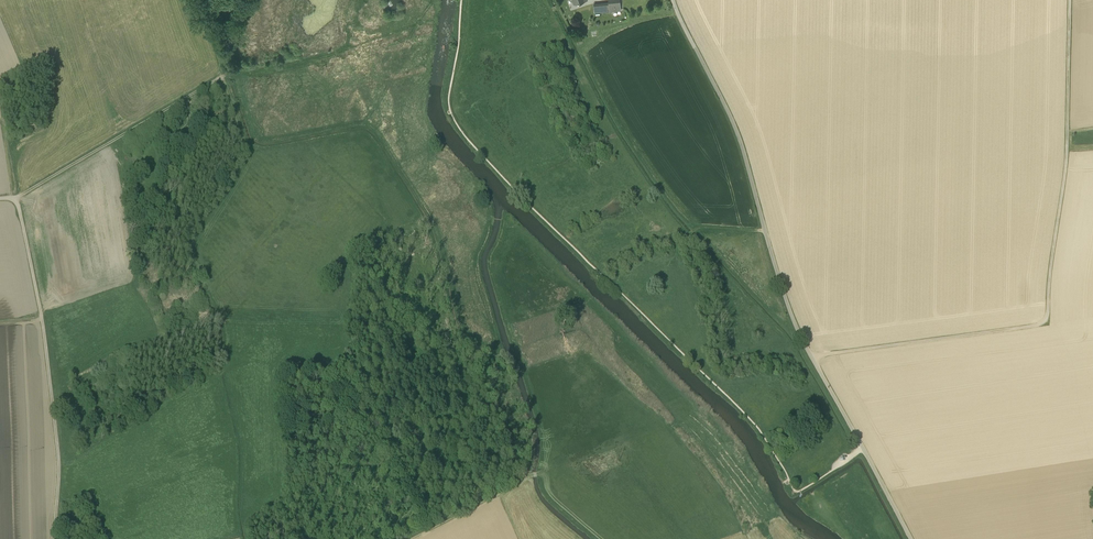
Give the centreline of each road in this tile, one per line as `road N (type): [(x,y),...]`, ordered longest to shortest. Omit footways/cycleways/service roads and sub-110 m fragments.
road 1 (track): [(812,357),(1047,322),(1066,160),(1070,0)]
road 2 (unclassified): [(674,0),(741,142),(801,339),(862,448)]
road 3 (track): [(17,198),(41,313),(59,466),(55,538)]
road 4 (track): [(17,198),(223,78),(242,153),(257,160)]
road 5 (track): [(674,425),(543,471),(411,538)]

